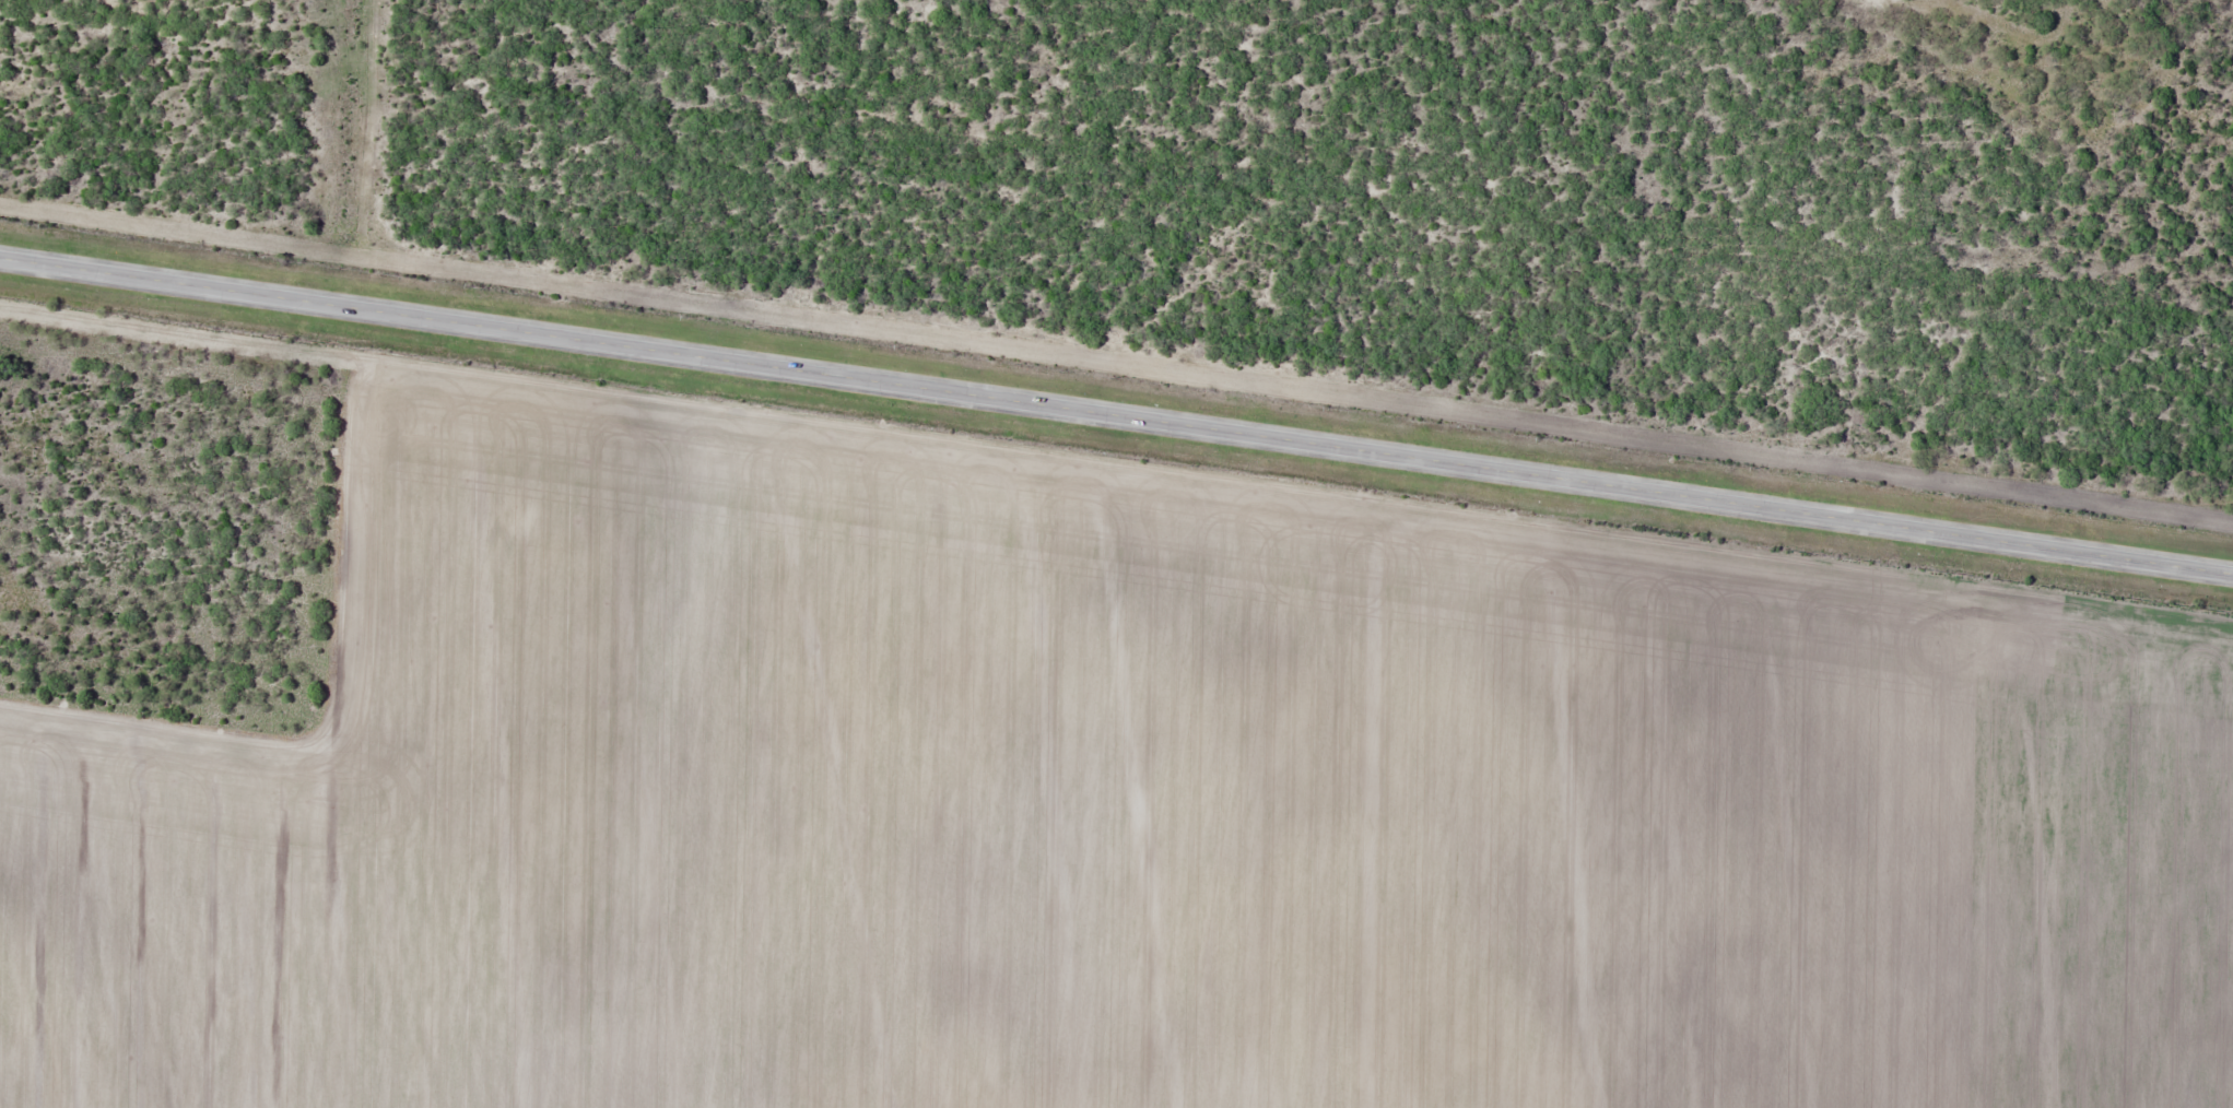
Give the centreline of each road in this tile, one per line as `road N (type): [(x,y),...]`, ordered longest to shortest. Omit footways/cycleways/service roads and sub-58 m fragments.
road 1 (secondary): [(2232,574),(0,258)]

